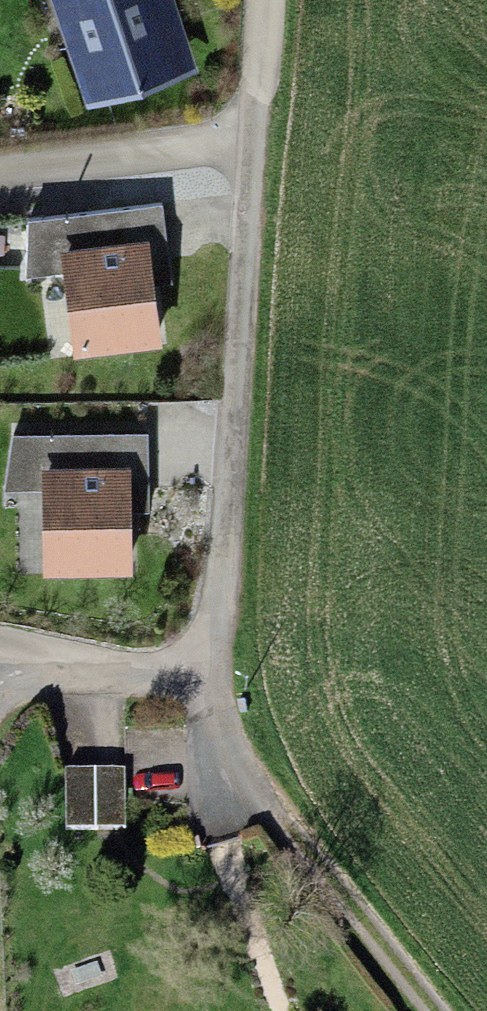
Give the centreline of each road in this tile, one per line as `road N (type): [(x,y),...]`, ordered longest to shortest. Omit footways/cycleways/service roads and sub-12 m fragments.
road 1 (residential): [(244,140),(209,688)]
road 2 (residential): [(209,688),(214,722),(230,750),(433,1010)]
road 3 (residential): [(244,140),(0,169)]
road 4 (residential): [(209,688),(53,676),(0,697)]
road 5 (residential): [(261,0),(244,140)]

